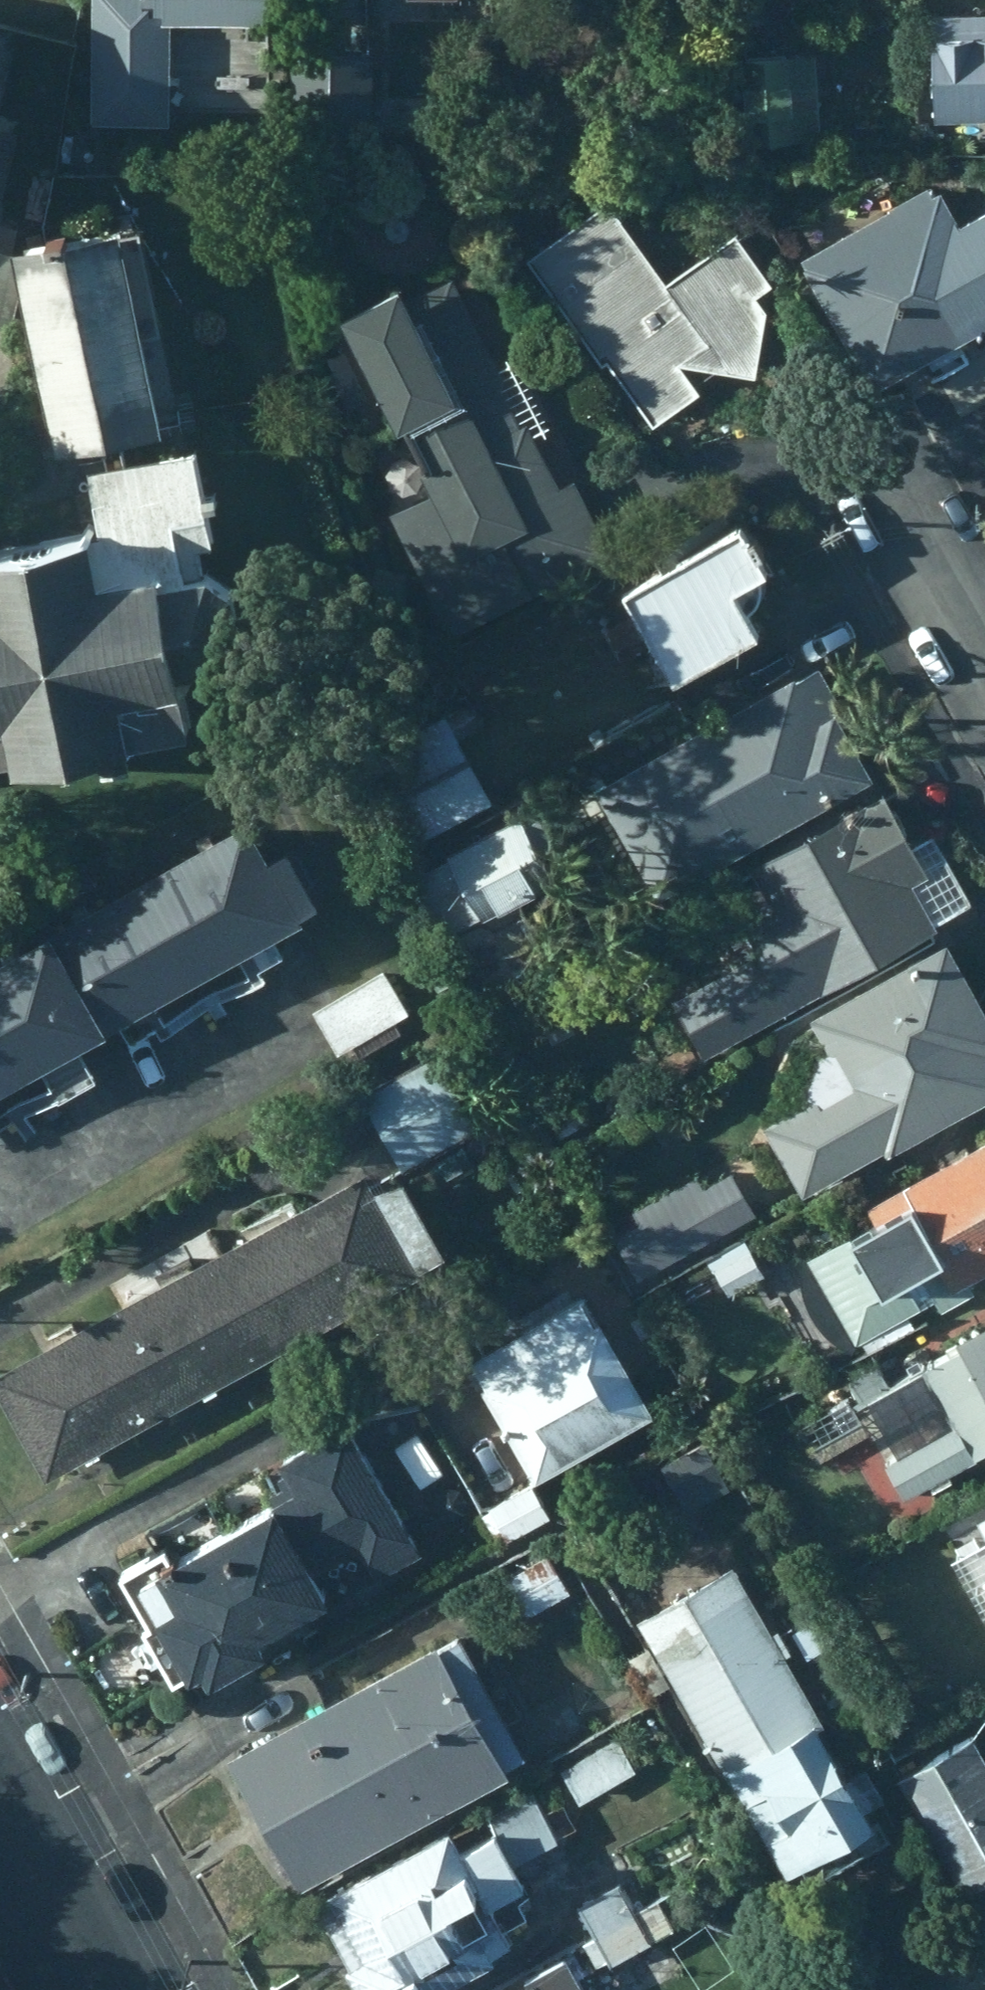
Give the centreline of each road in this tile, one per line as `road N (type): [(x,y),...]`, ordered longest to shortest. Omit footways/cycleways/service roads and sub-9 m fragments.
road 1 (tertiary): [(0,1806),(104,1989)]
road 2 (residential): [(984,643),(893,478)]

